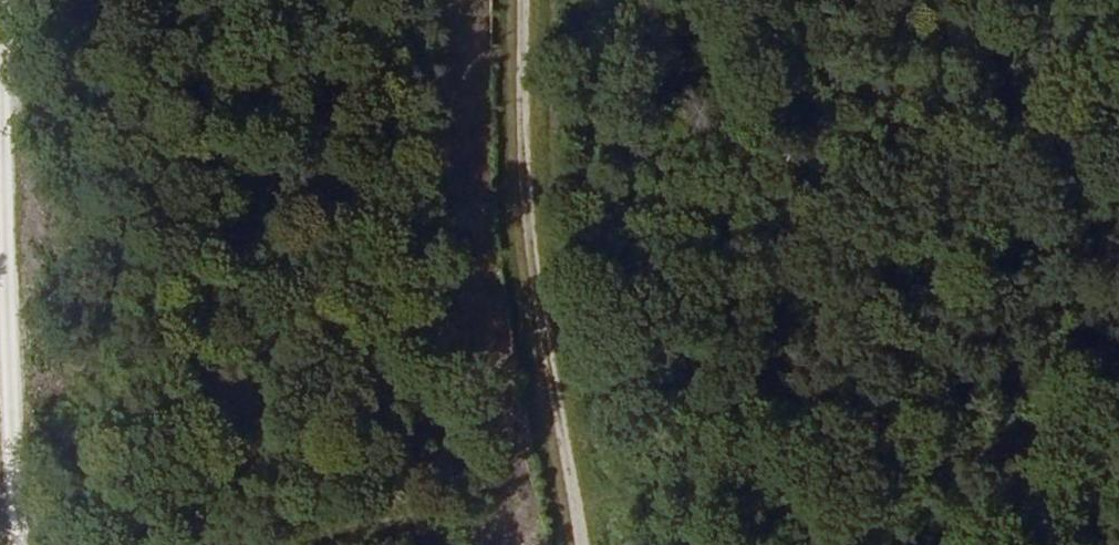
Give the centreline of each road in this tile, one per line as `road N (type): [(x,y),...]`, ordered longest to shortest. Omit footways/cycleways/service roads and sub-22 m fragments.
road 1 (track): [(549,0),(550,296),(589,544)]
road 2 (track): [(31,544),(17,381),(13,0)]
road 3 (track): [(1118,437),(582,508)]
road 4 (track): [(258,544),(582,508)]

